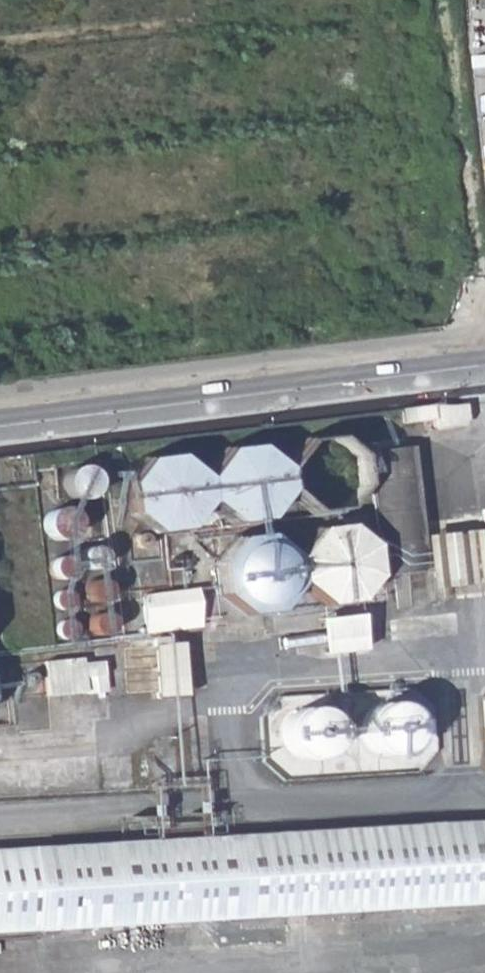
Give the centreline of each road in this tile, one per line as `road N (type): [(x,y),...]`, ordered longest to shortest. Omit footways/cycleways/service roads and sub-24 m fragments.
road 1 (secondary): [(0,429),(484,366)]

